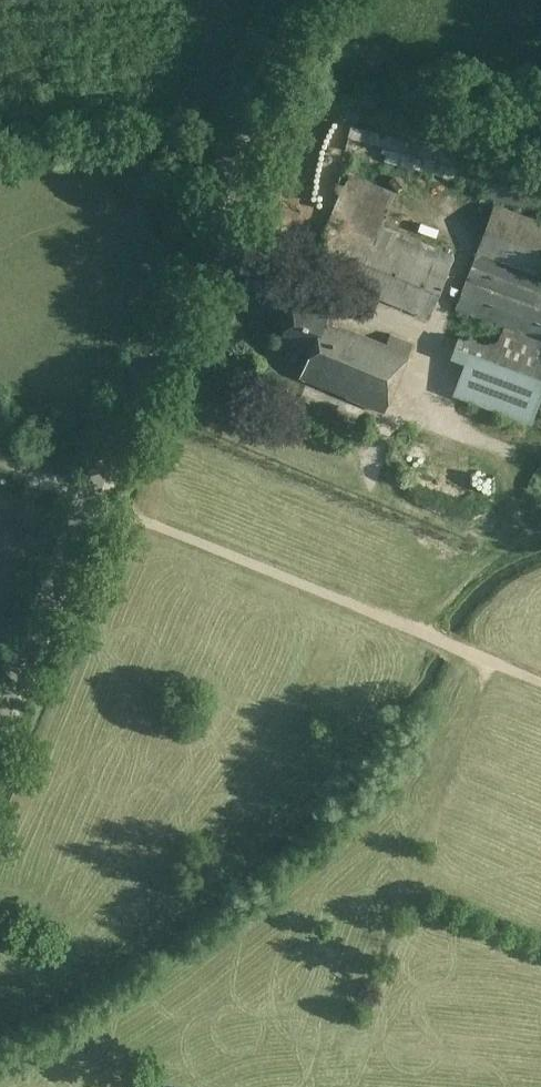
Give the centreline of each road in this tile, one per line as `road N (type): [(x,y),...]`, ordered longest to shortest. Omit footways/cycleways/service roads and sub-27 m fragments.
road 1 (tertiary): [(0,702),(294,0)]
road 2 (track): [(88,491),(540,680)]

